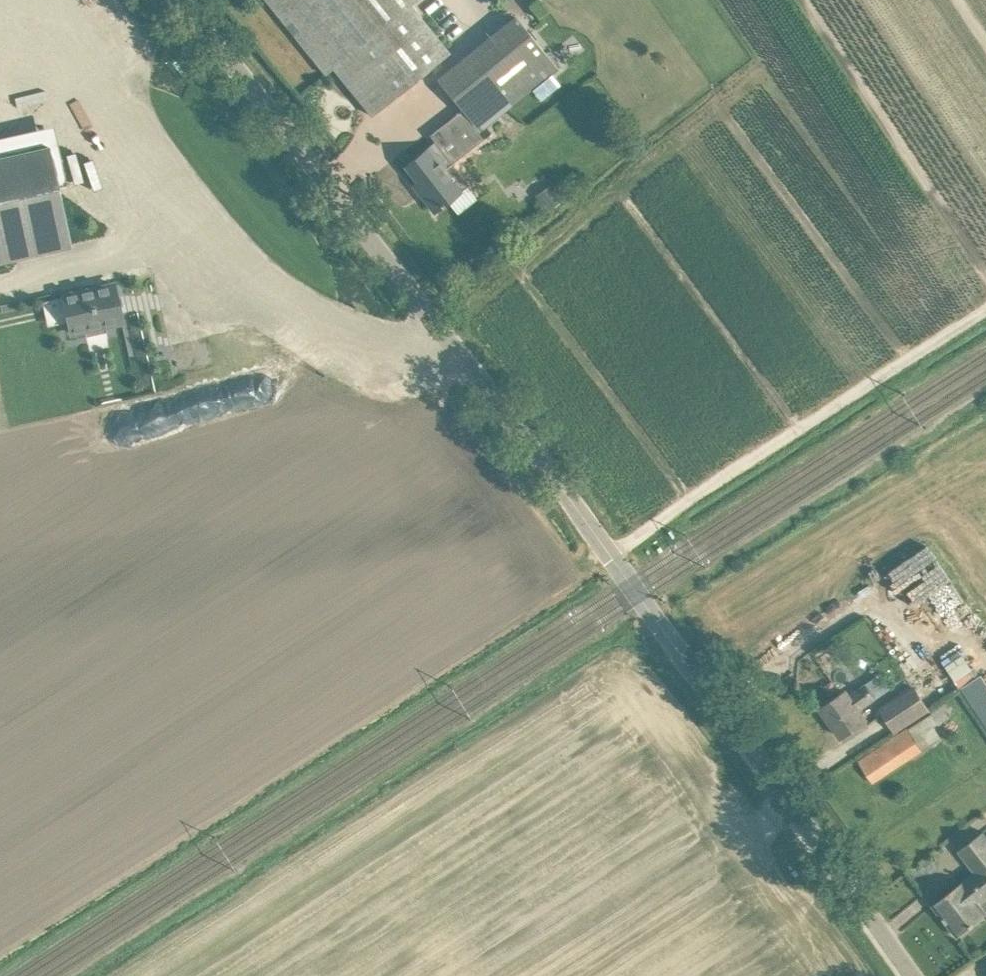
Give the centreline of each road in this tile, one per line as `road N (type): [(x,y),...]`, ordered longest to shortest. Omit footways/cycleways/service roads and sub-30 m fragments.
road 1 (unclassified): [(915,975),(584,517),(178,0)]
road 2 (track): [(610,554),(985,314)]

